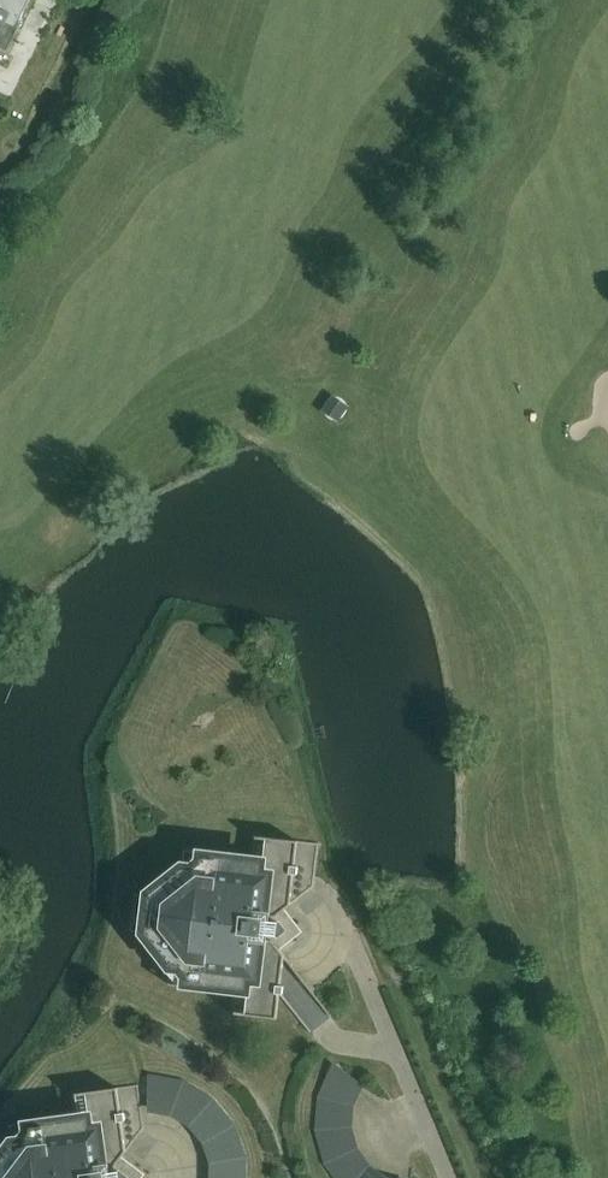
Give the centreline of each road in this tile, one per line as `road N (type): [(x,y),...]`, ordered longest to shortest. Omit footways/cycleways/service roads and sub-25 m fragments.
road 1 (residential): [(450,1177),(363,963),(322,908)]

